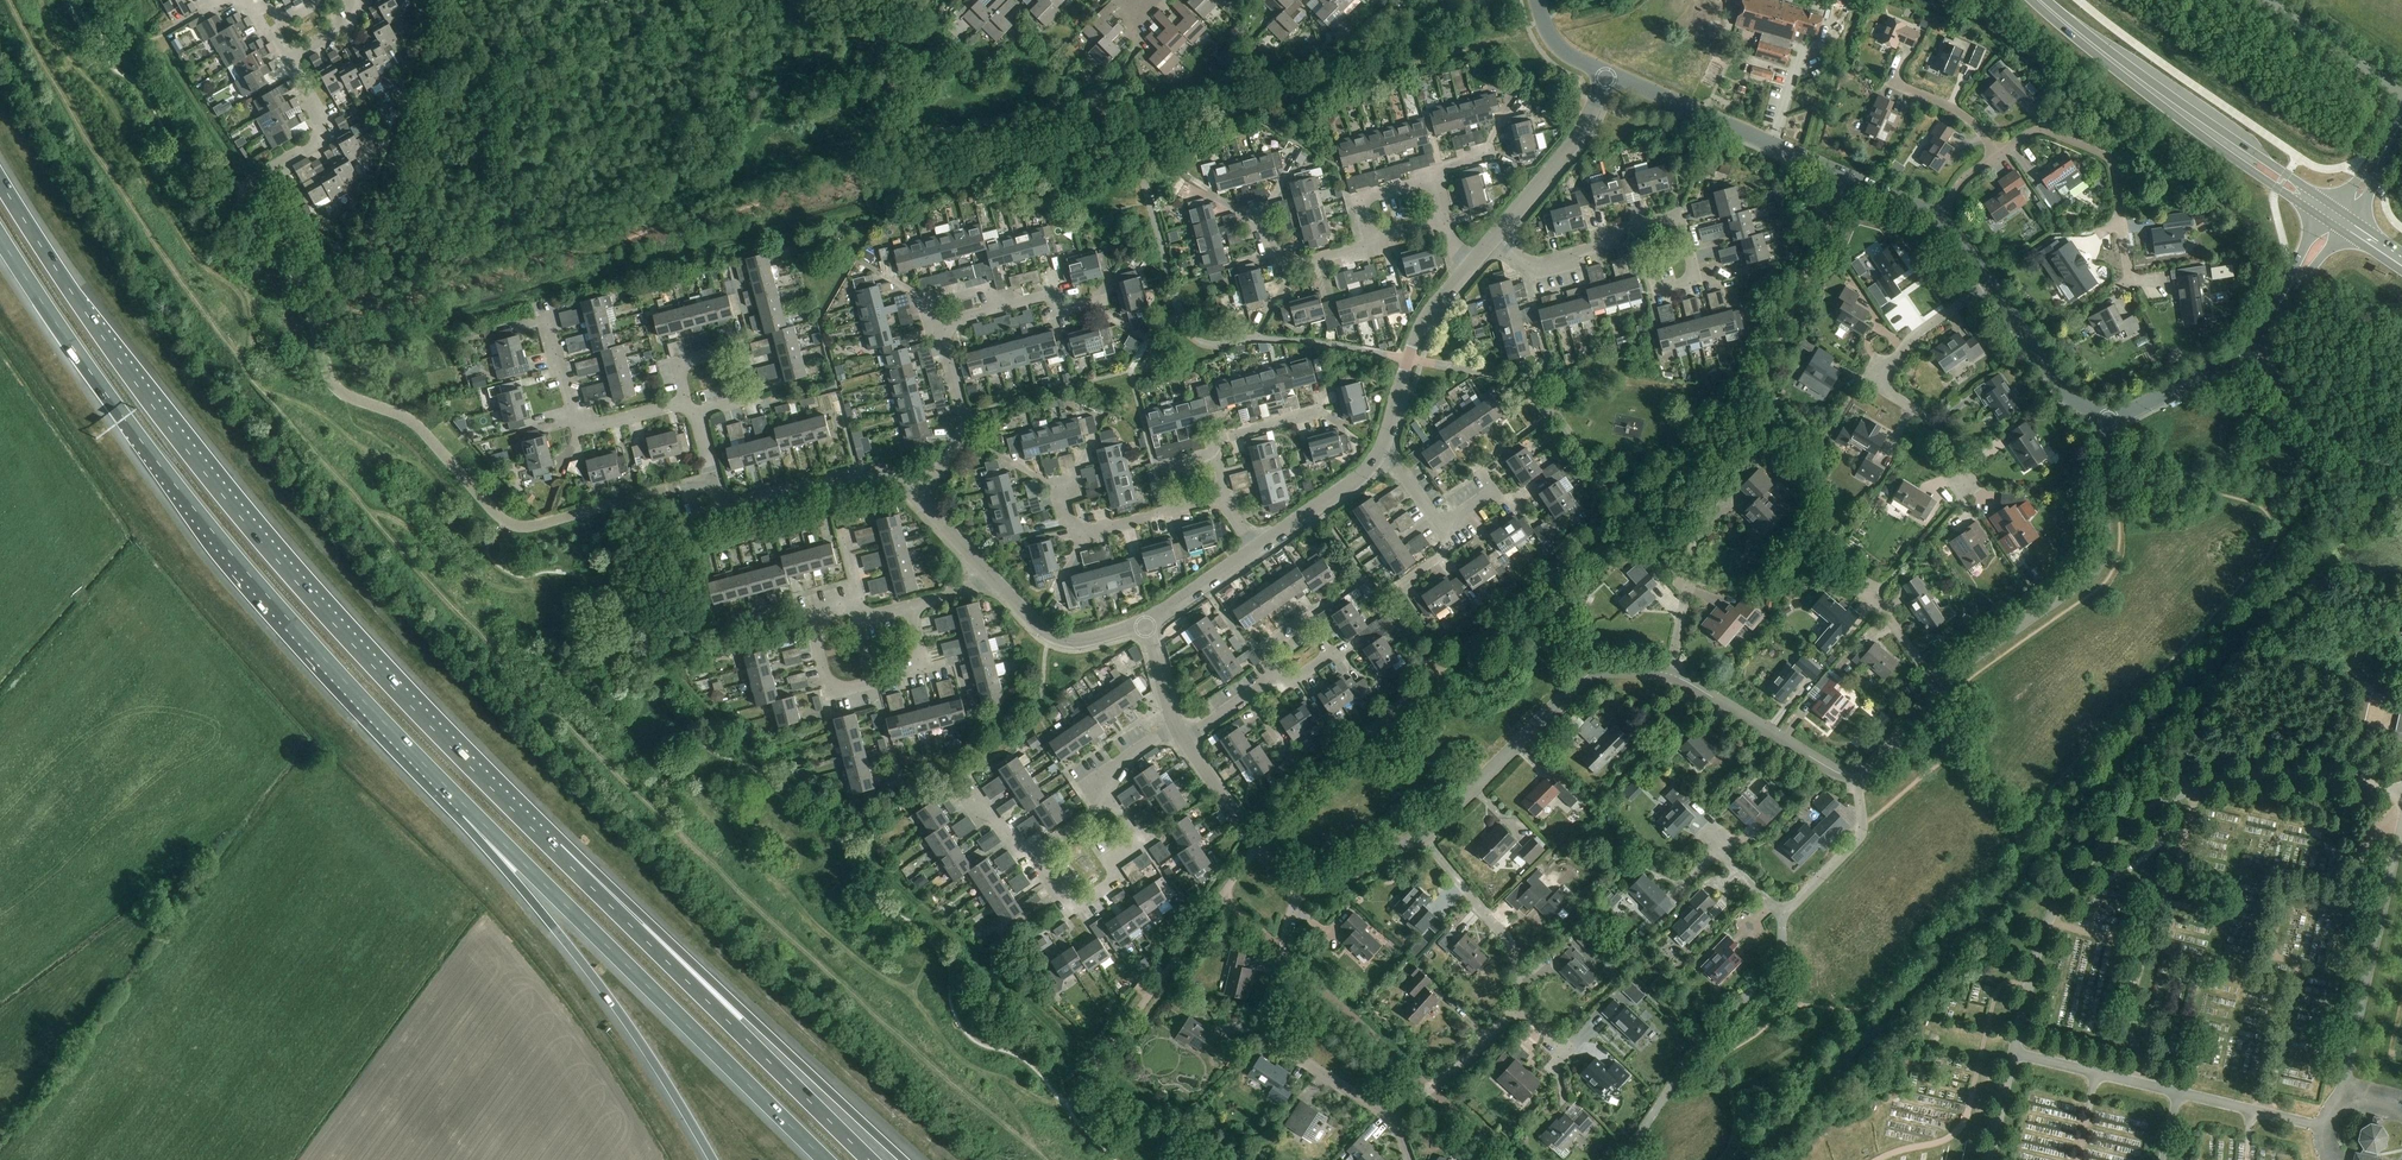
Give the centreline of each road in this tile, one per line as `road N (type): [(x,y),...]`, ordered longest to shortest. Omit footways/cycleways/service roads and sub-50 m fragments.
road 1 (motorway): [(557,853),(376,670),(222,495),(138,386),(0,181)]
road 2 (unclassified): [(290,62),(323,122),(319,141),(254,180),(244,203),(299,287),(333,387),(418,427),(513,526),(687,487)]
road 3 (motorway): [(0,238),(213,533),(468,810)]
road 4 (motorway): [(468,810),(825,1159)]
road 5 (trunk): [(905,1159),(557,853)]
road 6 (motorway): [(869,1159),(557,853)]
road 7 (trunk): [(468,810),(647,1051),(711,1159)]
road 8 (tertiary): [(1607,73),(1939,219)]
road 9 (unclassified): [(1939,688),(2098,568),(2109,421)]
road 10 (residential): [(1257,848),(1068,1105)]
road 11 (residential): [(1494,239),(1535,267),(1610,243),(1622,228),(1678,214),(1695,276),(1649,287)]
road 12 (unclassified): [(1422,837),(1589,674),(1669,673)]
road 13 (residential): [(1300,888),(1268,1029),(1277,1045),(1393,1118)]
road 14 (residential): [(862,602),(812,616),(832,694),(928,670),(913,606)]
road 15 (residential): [(1989,283),(1911,340),(1886,375),(1889,392),(1941,435),(1965,482)]
road 16 (residential): [(1713,846),(1781,915),(1859,840),(1856,778)]
road 17 (residential): [(1997,156),(2042,131),(2105,154),(2114,166),(2126,278)]
road 18 (residential): [(686,402),(578,430),(548,318)]
road 19 (primary): [(2215,138),(2040,0)]
road 20 (residential): [(686,402),(678,365),(745,347),(757,398),(697,414)]
road 21 (unclassified): [(1669,673),(1856,778)]
road 22 (residential): [(1036,858),(1074,908),(1112,884),(1123,857),(1141,843),(1112,802)]
road 23 (unclassified): [(922,502),(901,483),(861,474),(726,508)]
road 24 (unclassified): [(1607,73),(1583,133),(1494,239)]
road 25 (unclassified): [(1470,264),(1425,322),(1385,445)]
road 26 (residential): [(1520,1005),(1509,943),(1422,837)]
road 27 (unclassified): [(2249,353),(2343,449),(2401,472)]
road 28 (residential): [(922,502),(964,421),(938,324)]
road 29 (tertiary): [(1989,283),(2056,379),(2109,421)]
road 30 (residential): [(1669,673),(1700,544),(1726,504)]
road 31 (unclassified): [(1147,623),(1068,642),(1048,635),(994,582)]
road 32 (residential): [(1393,1118),(1467,1062),(1520,1005)]
road 33 (unclassified): [(1385,445),(1358,480),(1254,550)]
road 34 (unclassified): [(2265,0),(2401,92)]
road 35 (tertiary): [(2109,421),(2249,353)]
road 36 (residential): [(1372,240),(1295,266),(1268,251),(1259,222)]
road 37 (residential): [(1060,489),(1077,534),(1168,511)]
road 38 (unclassified): [(1179,731),(1257,848)]
road 39 (primary): [(2327,214),(2287,174),(2215,138)]
road 40 (primary): [(2215,138),(2277,188),(2327,214)]
road 41 (unclassified): [(1300,888),(1318,891),(1422,837)]
road 42 (residential): [(1997,156),(1960,113),(1892,82)]
road 43 (unclassified): [(1254,550),(1147,623)]
road 44 (residential): [(1939,688),(1867,587)]
road 45 (residential): [(1320,413),(1214,441),(1216,454)]
road 46 (unclassified): [(1856,778),(1939,688)]
road 47 (residential): [(1435,177),(1360,200),(1372,240)]

